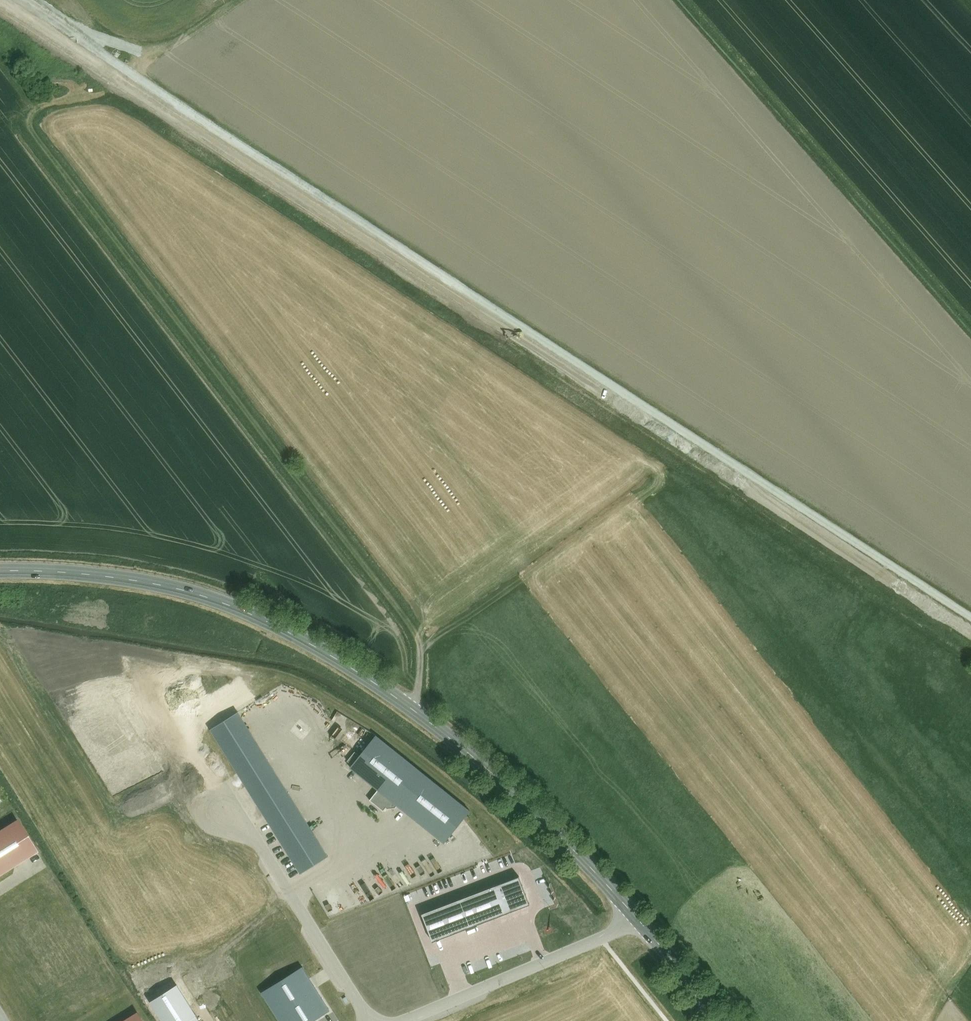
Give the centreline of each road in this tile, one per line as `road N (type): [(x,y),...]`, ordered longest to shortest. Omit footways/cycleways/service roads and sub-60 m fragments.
road 1 (track): [(414,710),(422,651),(415,633),(30,130),(29,114),(38,108),(119,86)]
road 2 (tertiary): [(0,571),(75,573),(189,591),(301,639),(461,747),(638,920)]
road 3 (residential): [(370,1020),(256,839),(215,813)]
road 4 (unclassified): [(407,1020),(638,920)]
road 5 (tertiary): [(638,920),(717,1020)]

